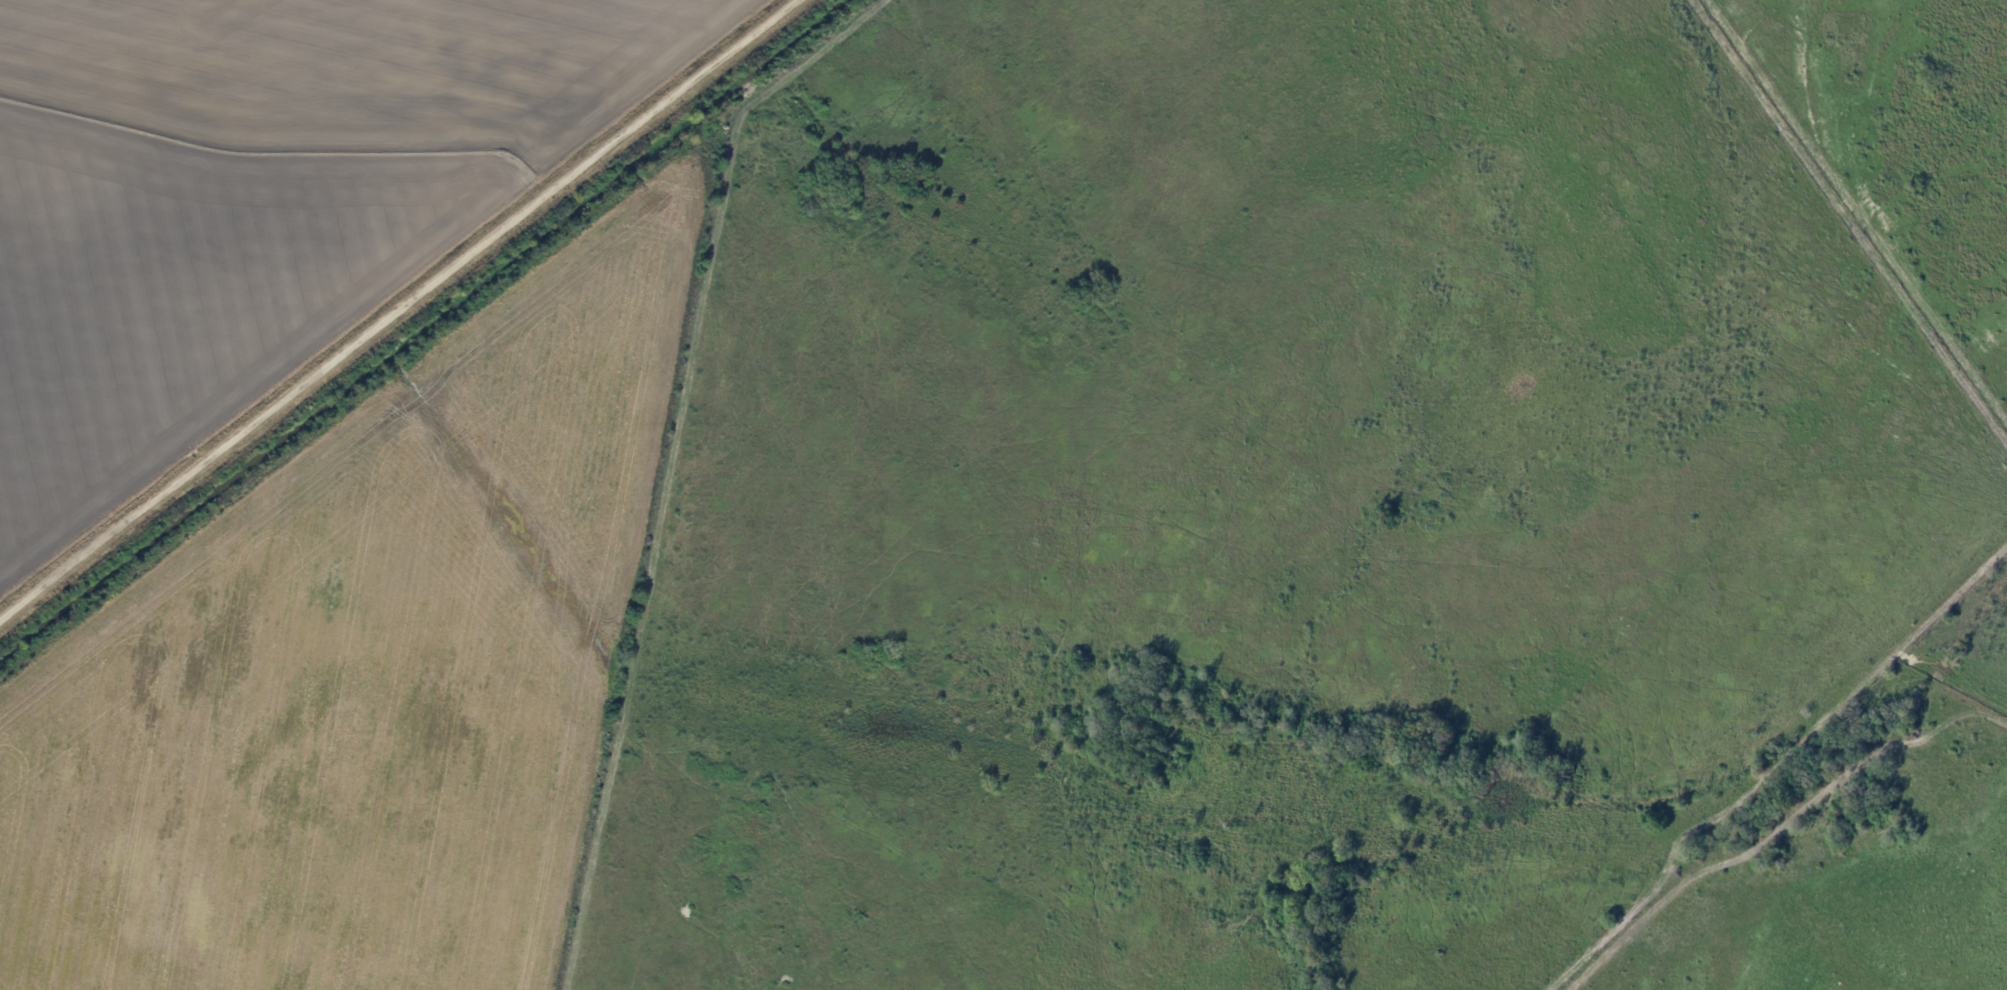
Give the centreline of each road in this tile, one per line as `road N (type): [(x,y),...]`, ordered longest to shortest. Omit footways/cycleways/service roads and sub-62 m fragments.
road 1 (residential): [(0,616),(766,0)]

